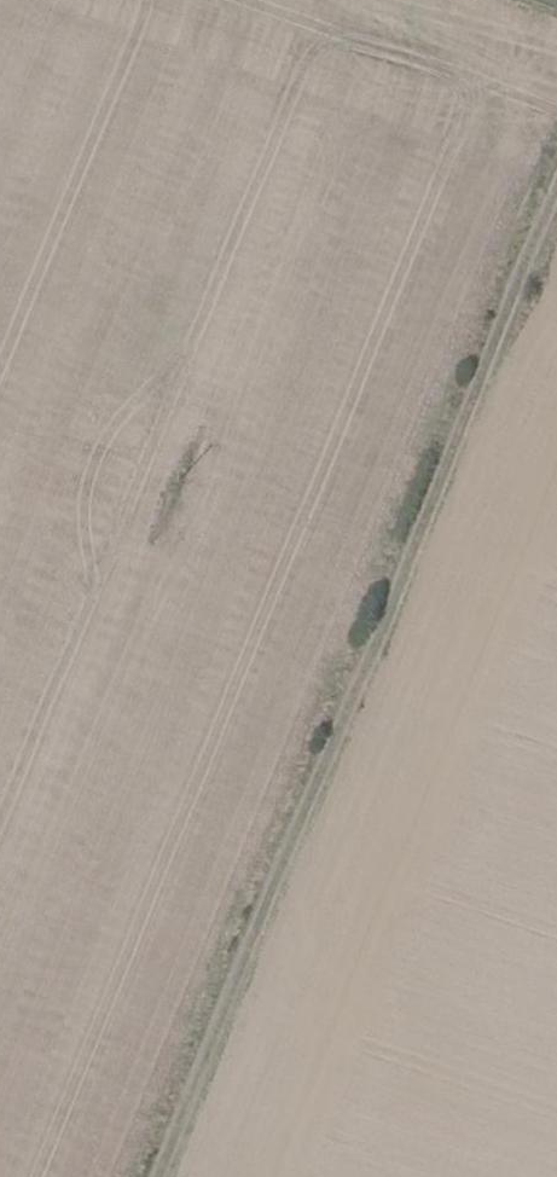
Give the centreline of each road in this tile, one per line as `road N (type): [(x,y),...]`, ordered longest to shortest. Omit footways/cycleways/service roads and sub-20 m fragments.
road 1 (track): [(556,211),(161,1176)]

